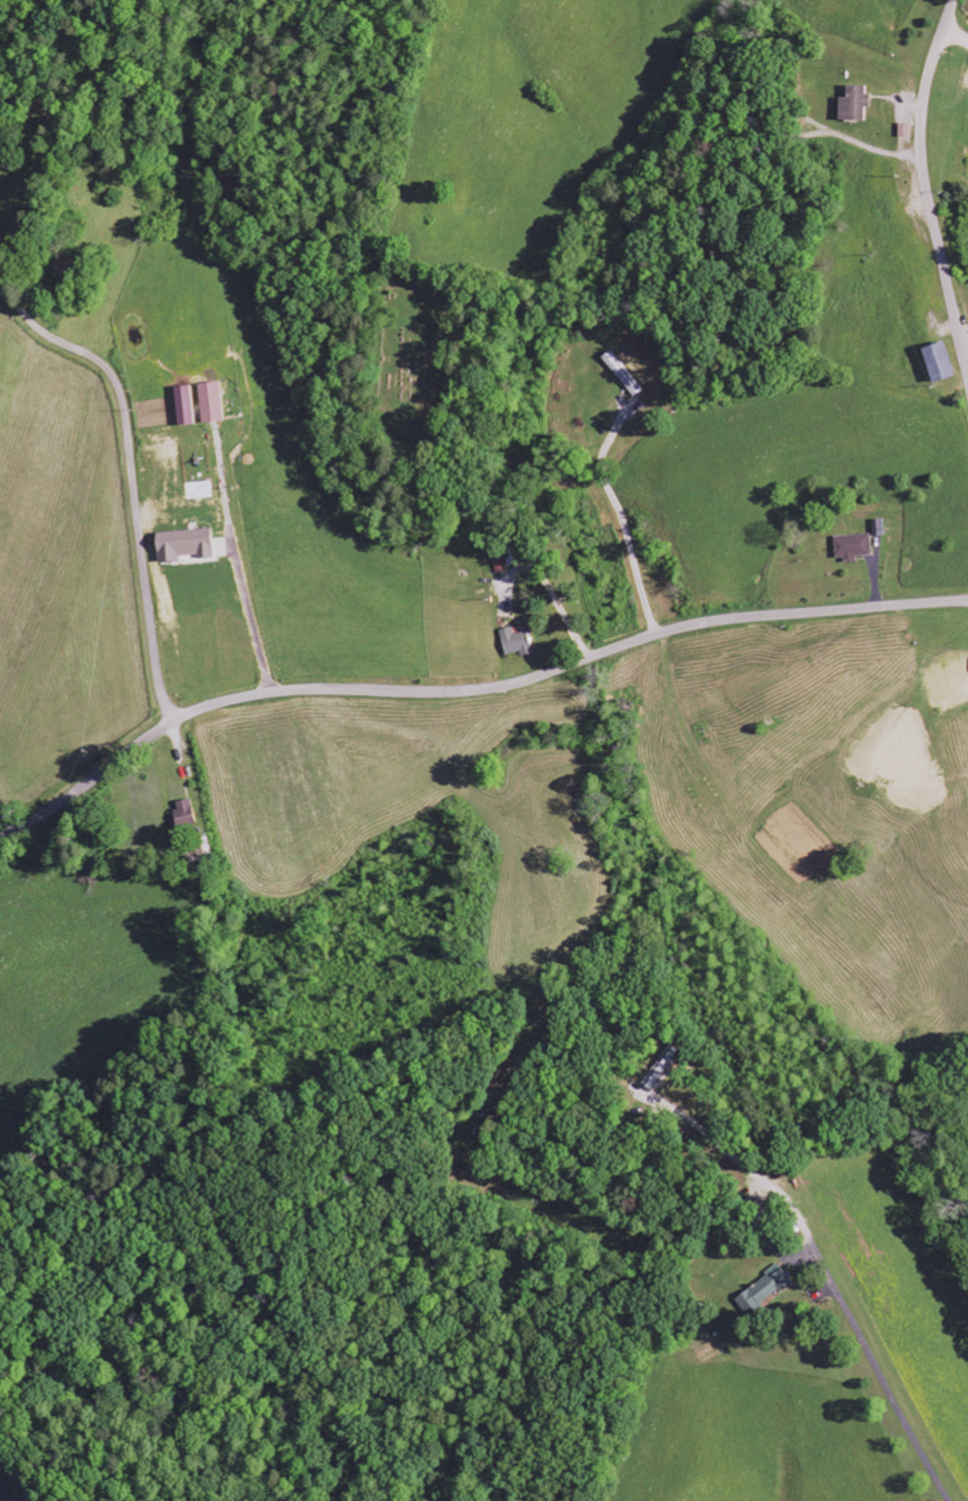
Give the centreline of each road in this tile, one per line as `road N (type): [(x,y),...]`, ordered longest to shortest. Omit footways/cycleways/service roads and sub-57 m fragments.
road 1 (residential): [(0,837),(71,796),(153,733),(241,697),(472,689),(704,621),(967,600)]
road 2 (residential): [(173,722),(157,676),(119,395),(92,358),(33,329),(0,280)]
road 3 (residential): [(967,370),(921,157),(926,93),(952,0)]
road 4 (residential): [(948,1500),(825,1272),(806,1256)]

